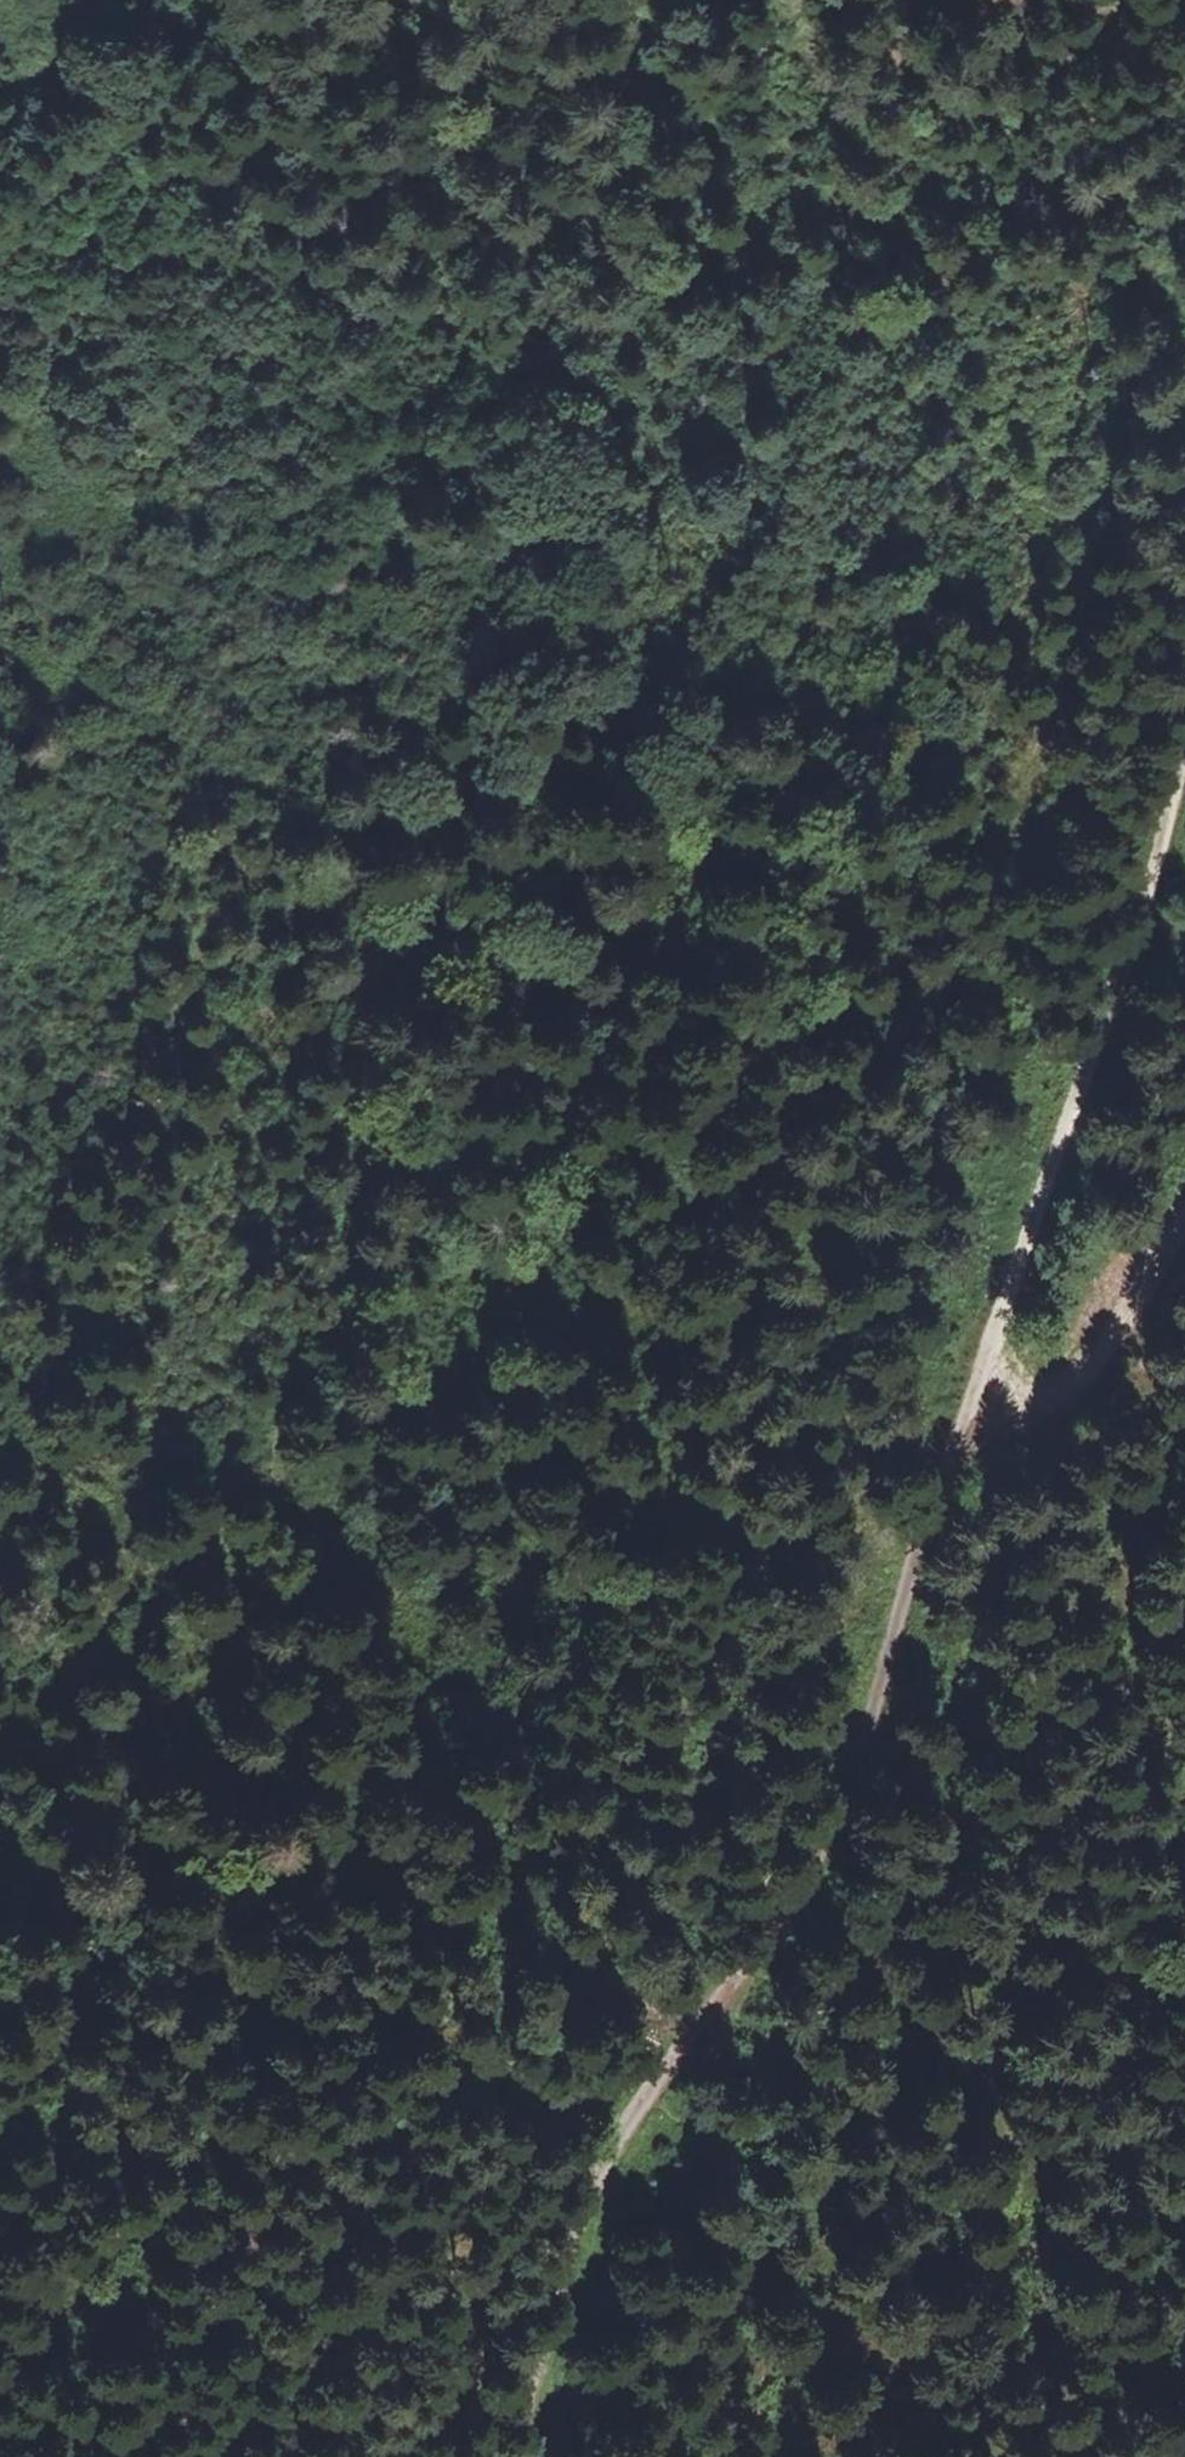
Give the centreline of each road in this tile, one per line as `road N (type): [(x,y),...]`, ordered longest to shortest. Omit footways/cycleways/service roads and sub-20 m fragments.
road 1 (unclassified): [(1184,712),(1138,910),(832,1812),(780,1917),(626,2113),(547,2278),(508,2456)]
road 2 (track): [(979,1363),(1032,1384),(1076,1375),(1184,1216)]

